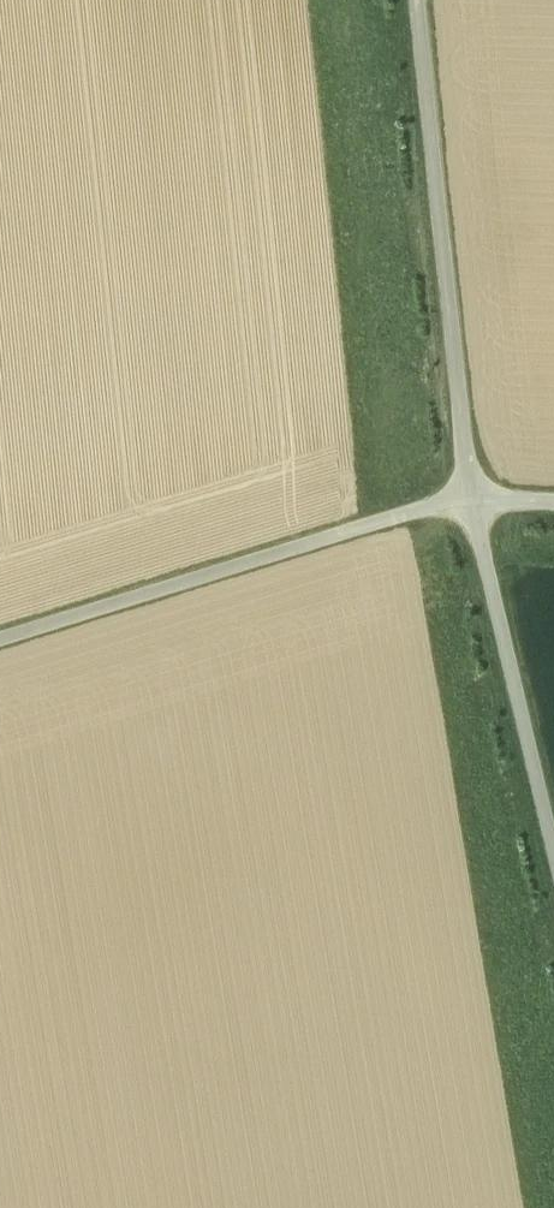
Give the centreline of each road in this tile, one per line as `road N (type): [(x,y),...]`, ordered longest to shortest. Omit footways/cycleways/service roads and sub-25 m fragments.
road 1 (track): [(475,499),(417,0)]
road 2 (track): [(475,499),(0,643)]
road 3 (track): [(475,499),(553,866)]

